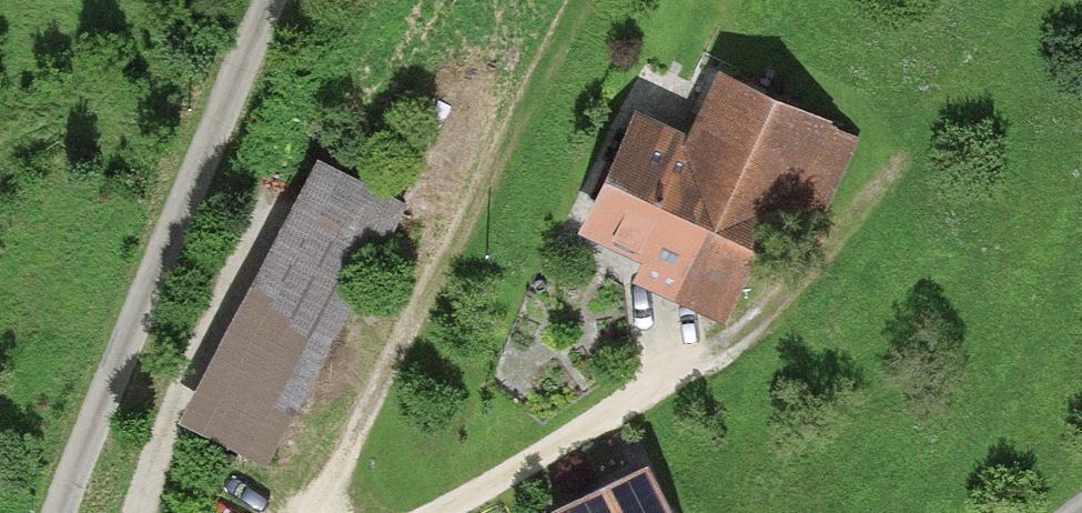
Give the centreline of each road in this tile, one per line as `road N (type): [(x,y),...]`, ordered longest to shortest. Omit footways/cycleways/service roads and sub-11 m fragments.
road 1 (track): [(320,512),(575,0)]
road 2 (track): [(885,164),(715,341),(525,482),(459,512)]
road 3 (track): [(58,512),(76,450),(264,0)]

